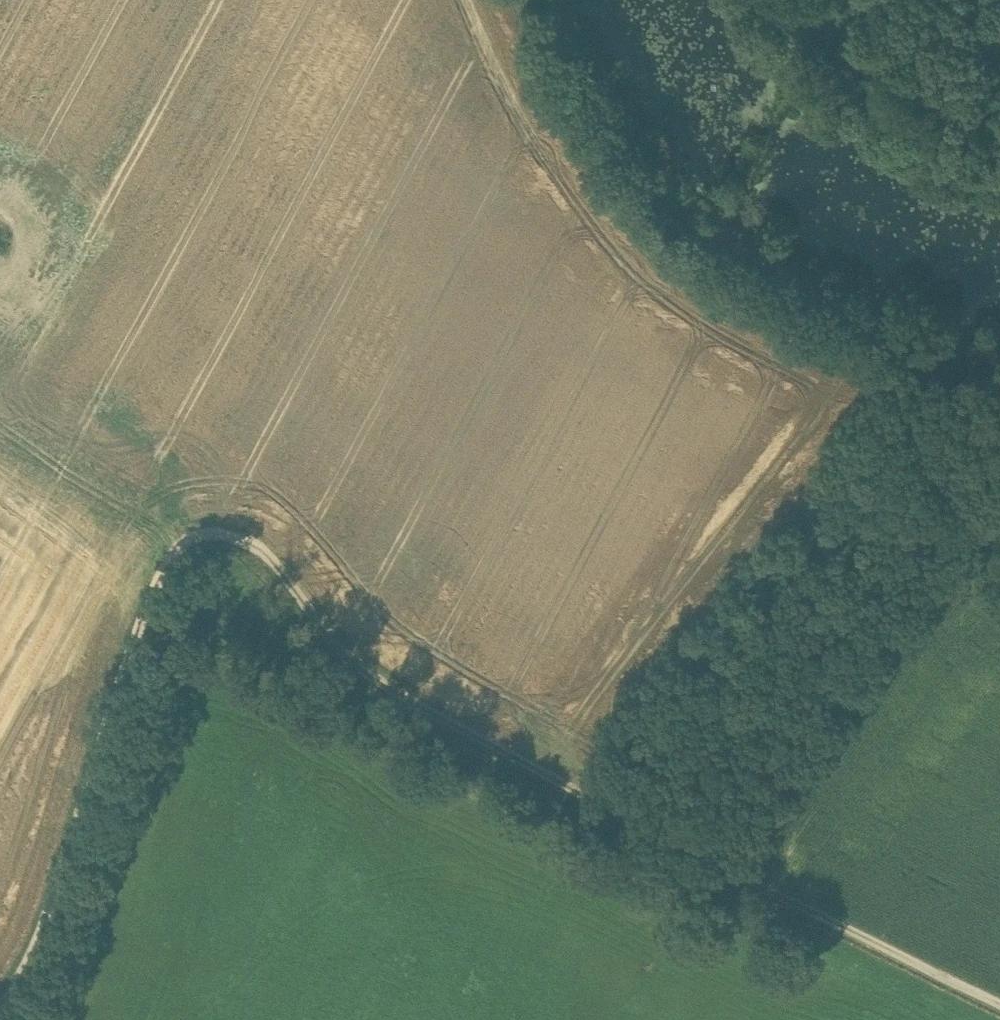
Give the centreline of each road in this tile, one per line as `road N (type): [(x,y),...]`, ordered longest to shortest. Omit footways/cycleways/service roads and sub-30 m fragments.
road 1 (track): [(0,996),(44,920),(164,562),(192,531),(227,524),(265,548),(308,604),(384,661),(721,861),(999,998)]
road 2 (track): [(721,861),(981,501),(999,497)]

